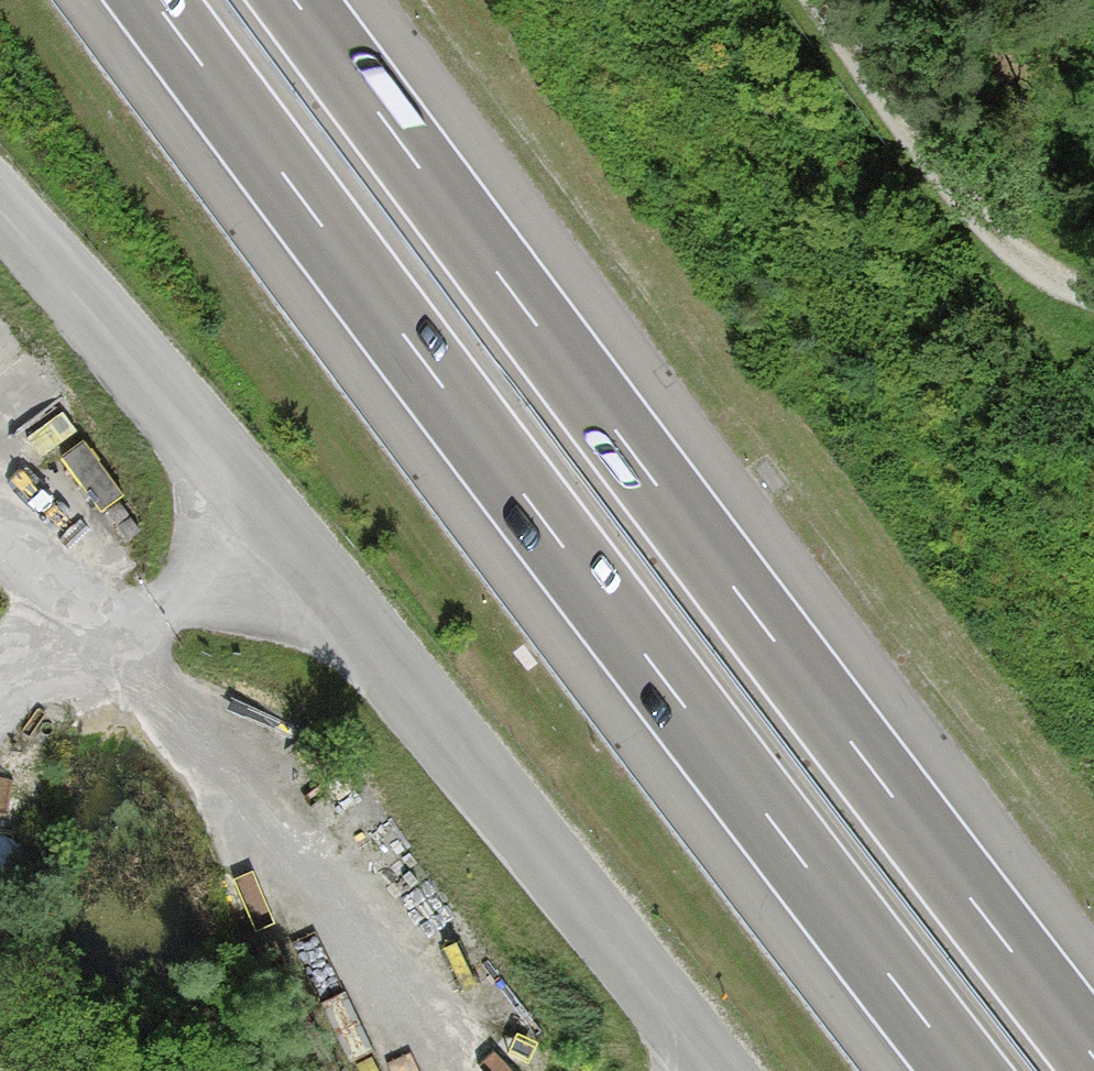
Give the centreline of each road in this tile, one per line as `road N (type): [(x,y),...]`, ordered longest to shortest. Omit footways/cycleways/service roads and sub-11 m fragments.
road 1 (motorway): [(154,0),(965,1070)]
road 2 (motorway): [(1093,1056),(294,0)]
road 3 (unclassified): [(712,1070),(270,521),(0,232)]
road 4 (track): [(385,1018),(106,644),(0,531)]
road 5 (track): [(804,0),(987,240),(1093,307)]
road 6 (track): [(270,521),(106,644),(7,674),(0,687)]

